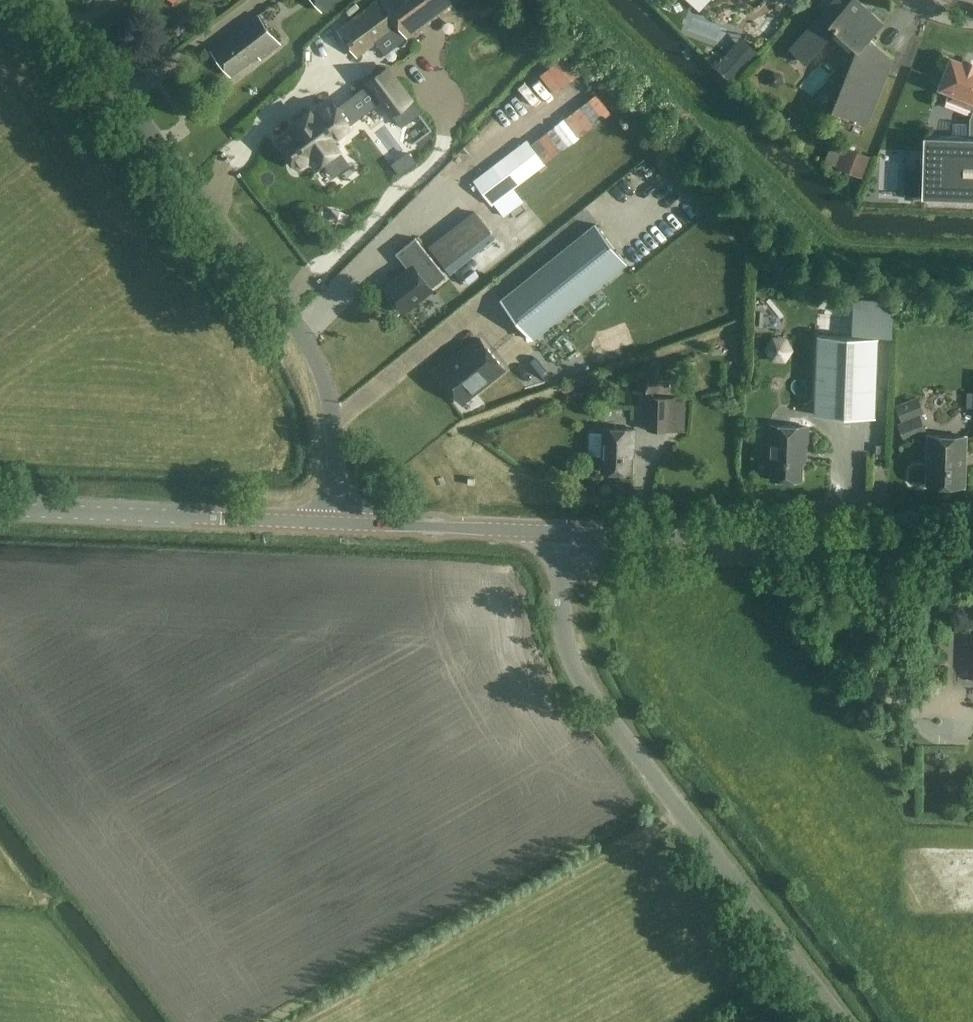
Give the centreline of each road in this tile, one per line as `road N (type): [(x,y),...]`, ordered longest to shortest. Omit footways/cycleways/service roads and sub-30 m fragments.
road 1 (unclassified): [(335,523),(334,426),(313,355),(49,0)]
road 2 (unclassified): [(842,1021),(574,667),(561,604),(563,533)]
road 3 (track): [(674,805),(284,1021)]
road 4 (tertiary): [(563,533),(972,549)]
road 5 (tertiary): [(0,511),(335,523)]
road 6 (tertiary): [(563,533),(335,523)]

